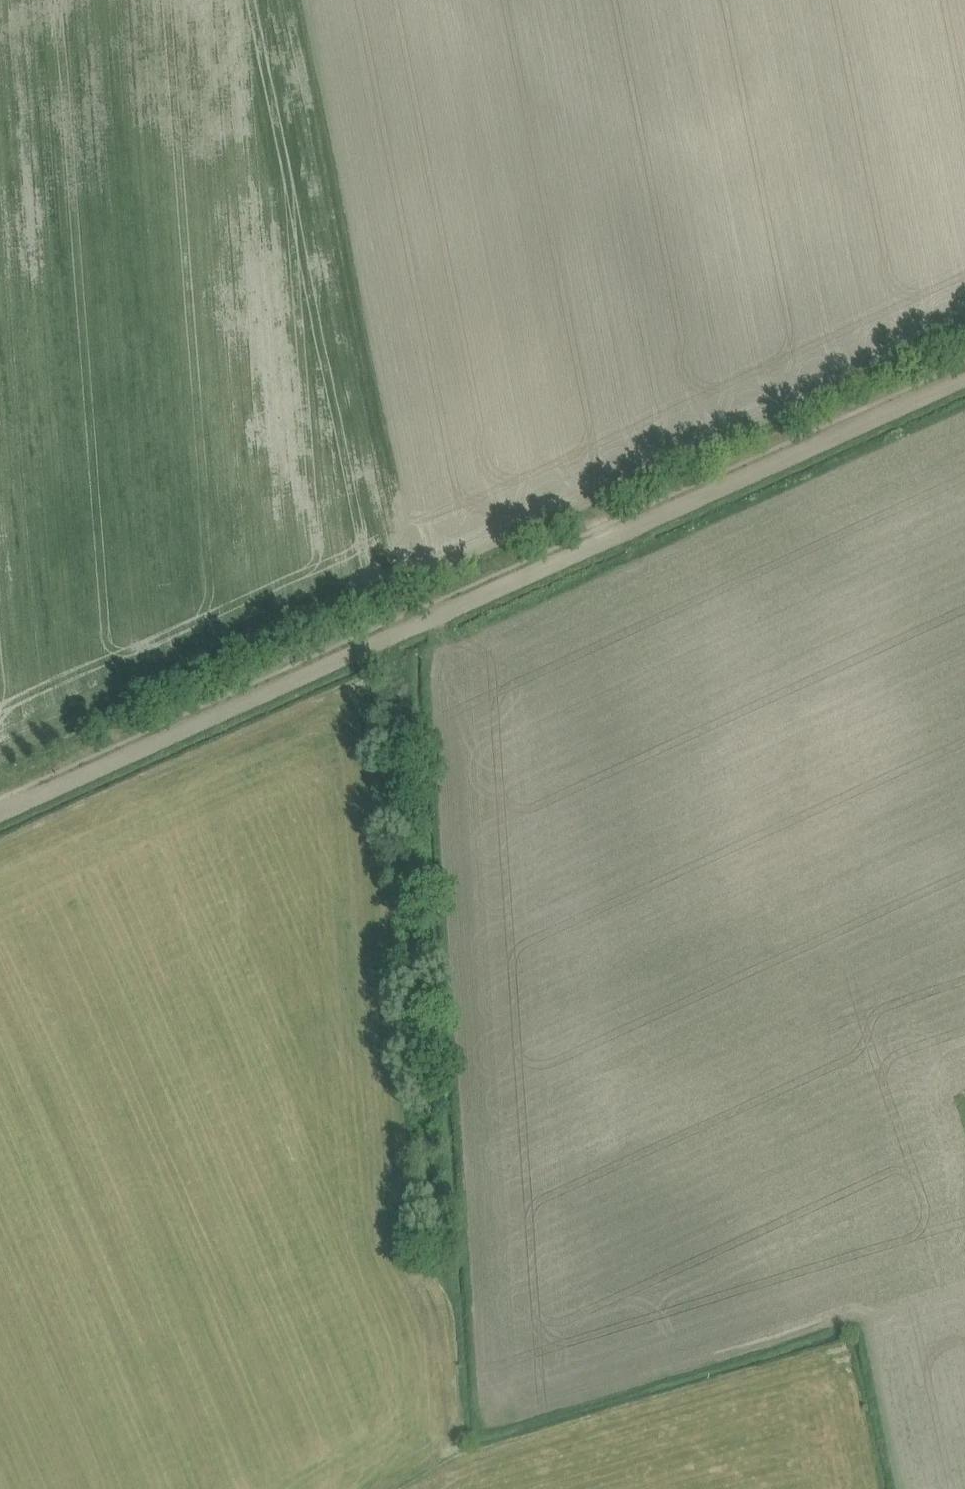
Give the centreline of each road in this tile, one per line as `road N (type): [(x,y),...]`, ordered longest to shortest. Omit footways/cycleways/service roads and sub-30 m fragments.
road 1 (track): [(0,805),(964,374)]

